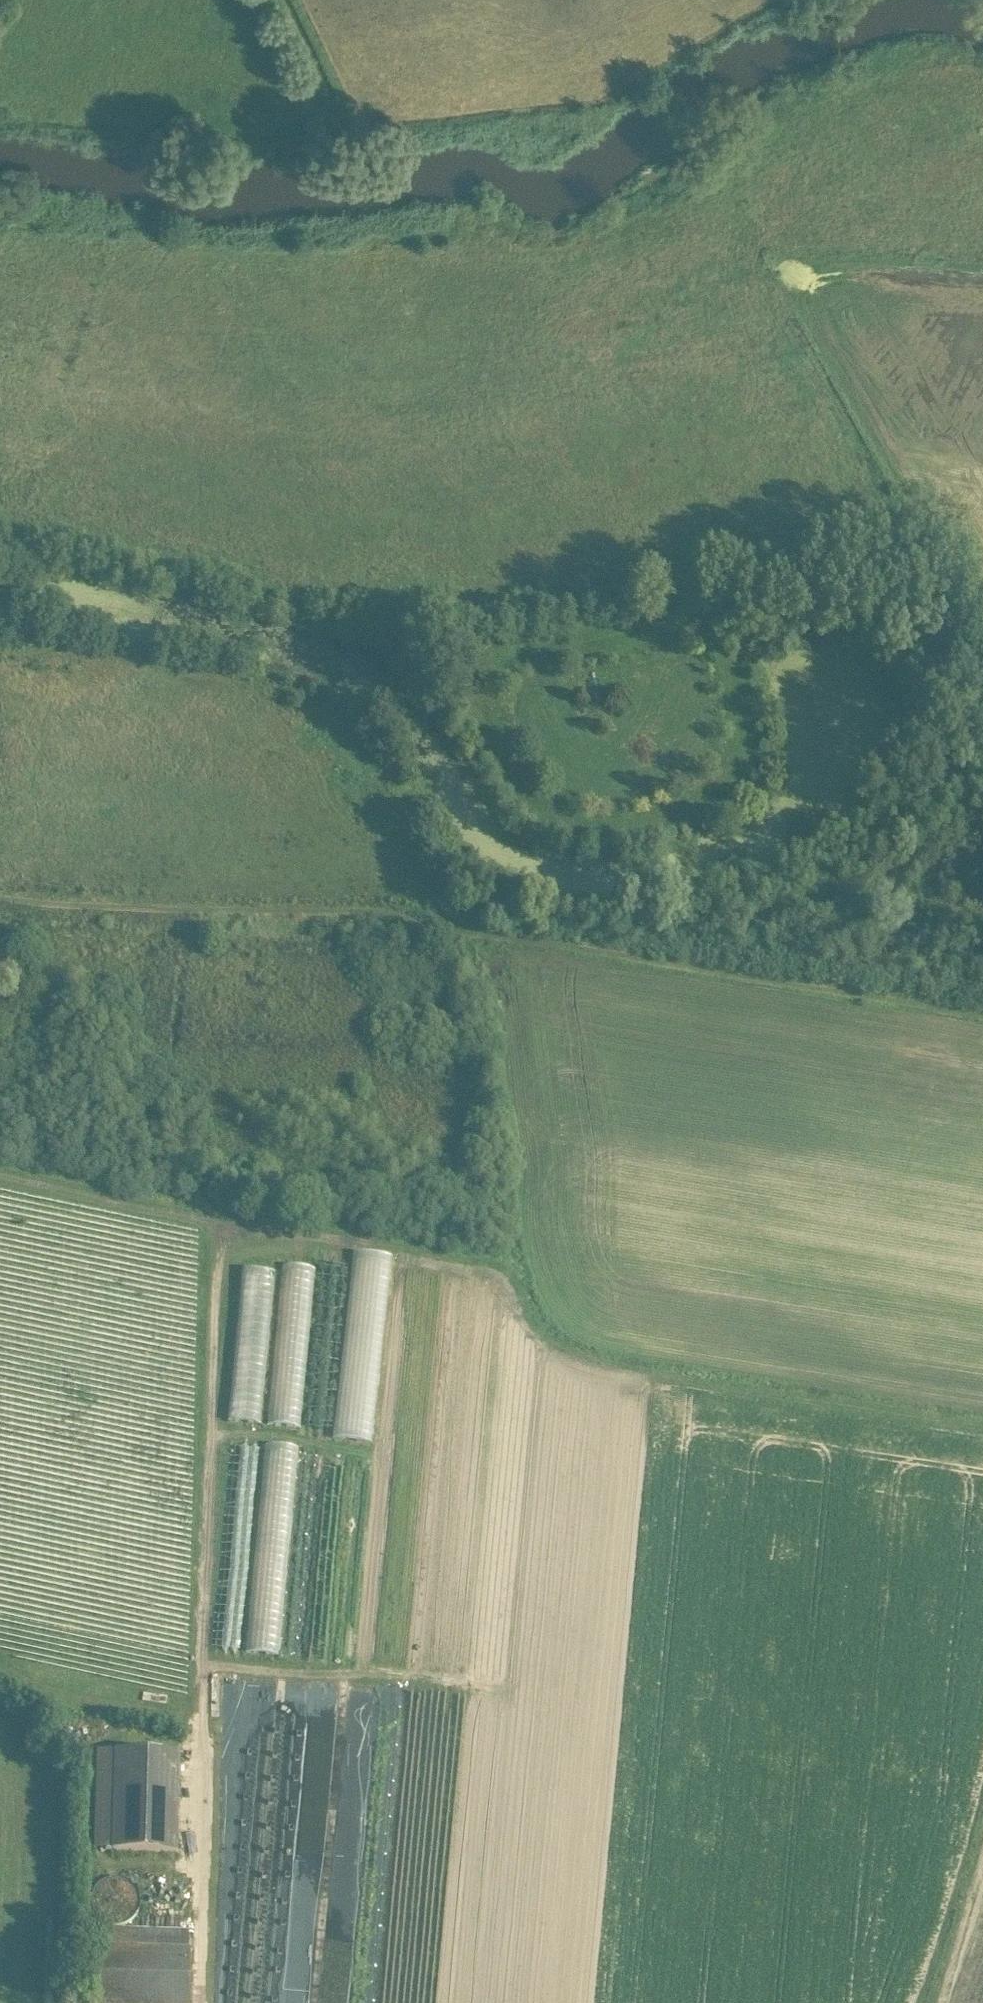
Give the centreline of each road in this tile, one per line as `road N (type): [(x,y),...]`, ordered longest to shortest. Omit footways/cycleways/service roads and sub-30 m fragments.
road 1 (track): [(722,613),(920,579),(982,708)]
road 2 (track): [(982,1855),(940,2002)]

